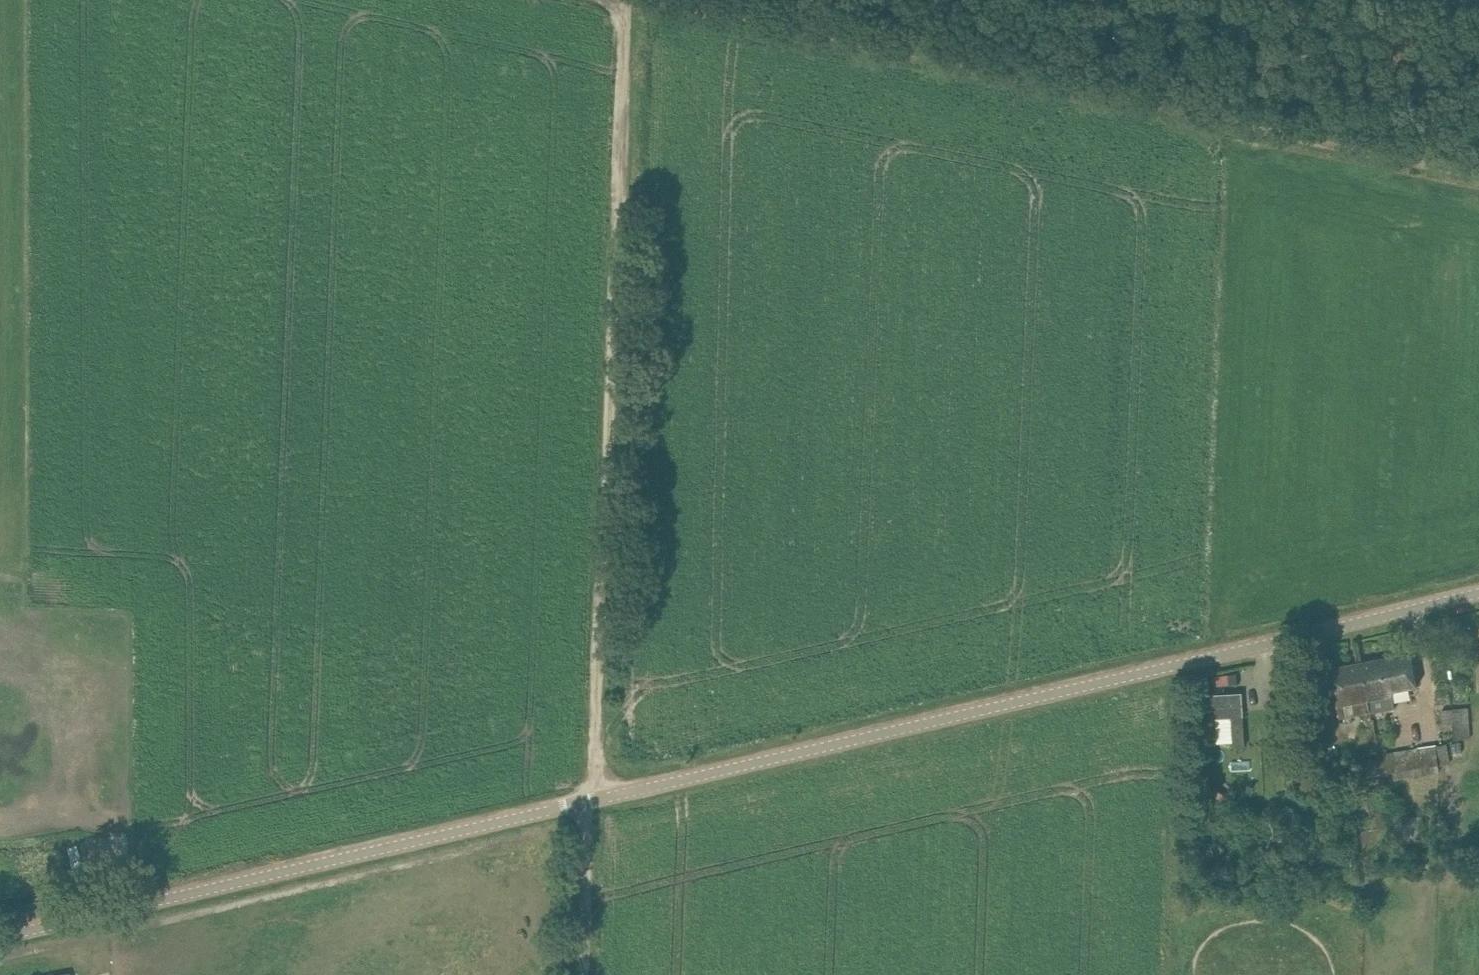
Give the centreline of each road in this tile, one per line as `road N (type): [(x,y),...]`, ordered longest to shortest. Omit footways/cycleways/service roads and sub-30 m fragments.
road 1 (unclassified): [(0,936),(1478,593)]
road 2 (track): [(625,0),(1478,172)]
road 3 (track): [(617,0),(586,800)]

